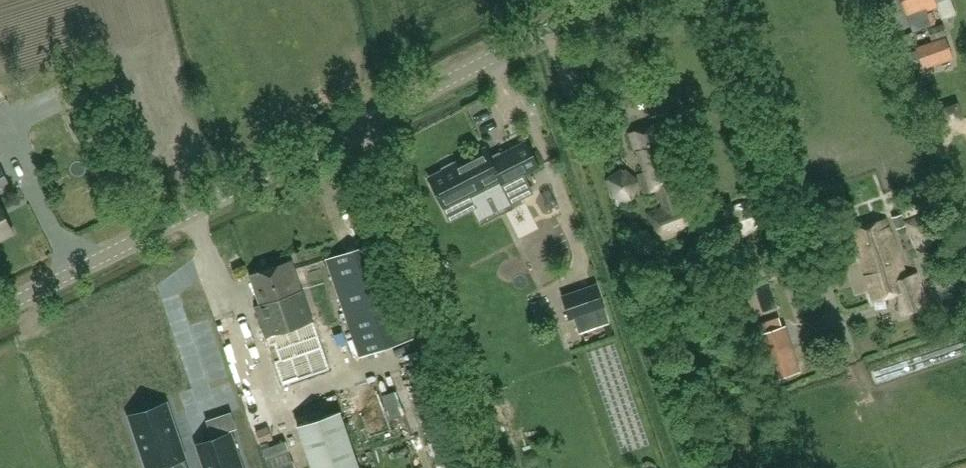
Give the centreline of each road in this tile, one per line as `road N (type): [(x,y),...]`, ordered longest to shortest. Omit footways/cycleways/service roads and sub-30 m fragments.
road 1 (unclassified): [(0,310),(605,0)]
road 2 (track): [(360,126),(480,467)]
road 3 (track): [(724,0),(819,243)]

